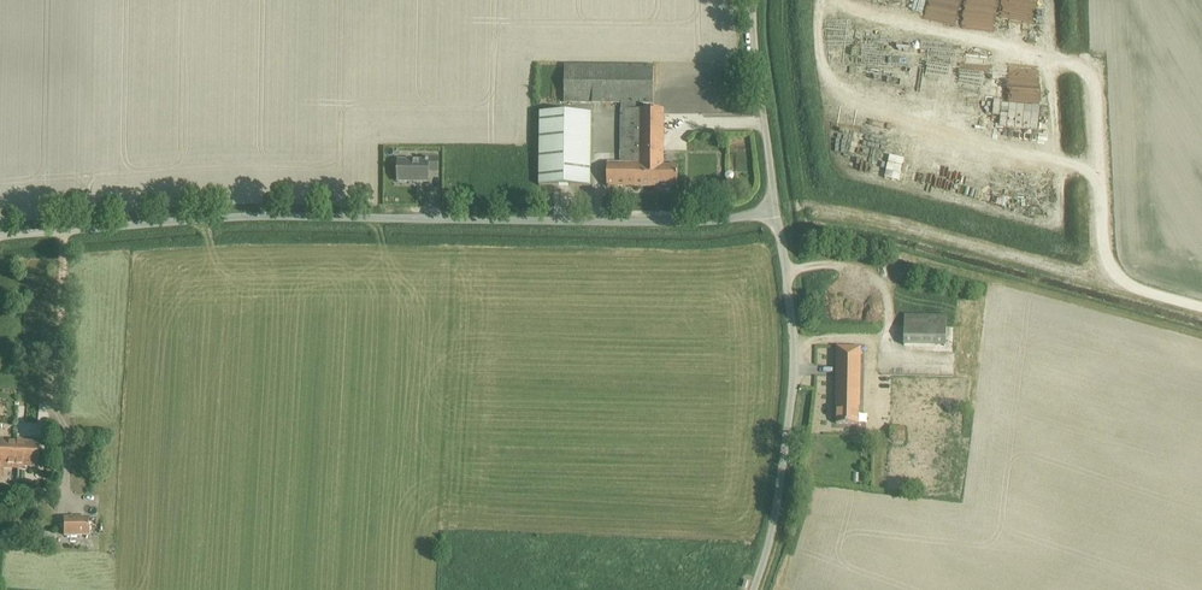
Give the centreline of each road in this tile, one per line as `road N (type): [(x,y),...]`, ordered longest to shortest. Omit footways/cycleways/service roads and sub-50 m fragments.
road 1 (unclassified): [(777,212),(707,222),(293,216),(0,238)]
road 2 (track): [(825,0),(825,9),(1089,68),(1104,287)]
road 3 (track): [(1201,312),(814,206)]
road 4 (unclassified): [(755,589),(794,397),(777,212)]
road 5 (unclassified): [(777,212),(753,0)]

